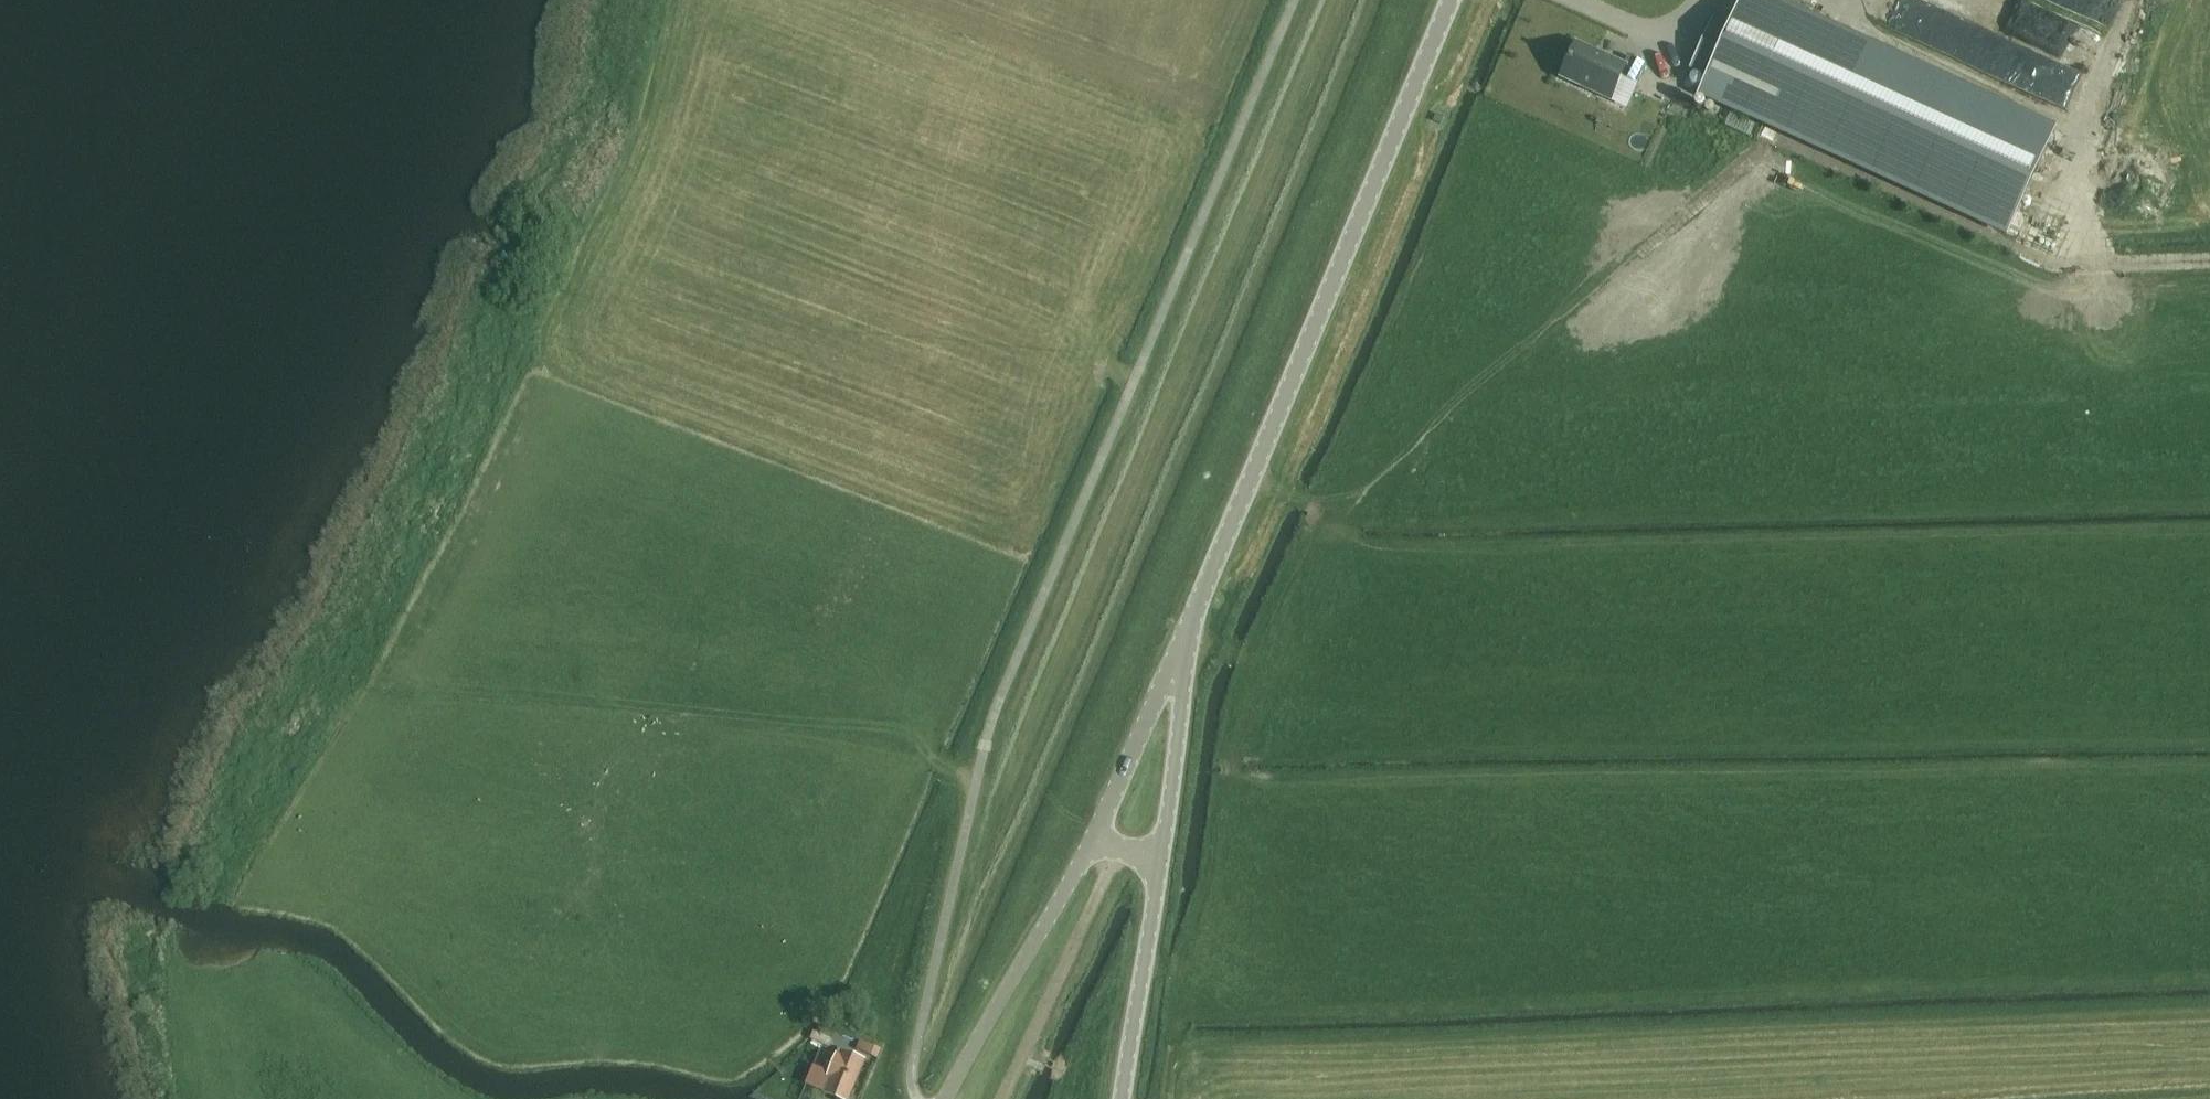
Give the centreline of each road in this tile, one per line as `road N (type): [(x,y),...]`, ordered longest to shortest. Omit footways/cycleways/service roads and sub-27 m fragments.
road 1 (unclassified): [(1182,634),(1448,0)]
road 2 (unclassified): [(1096,832),(946,1098)]
road 3 (unclassified): [(1121,1098),(1161,858)]
road 4 (unclassified): [(1161,858),(1186,701),(1182,634)]
road 5 (unclassified): [(1096,832),(1182,634)]

